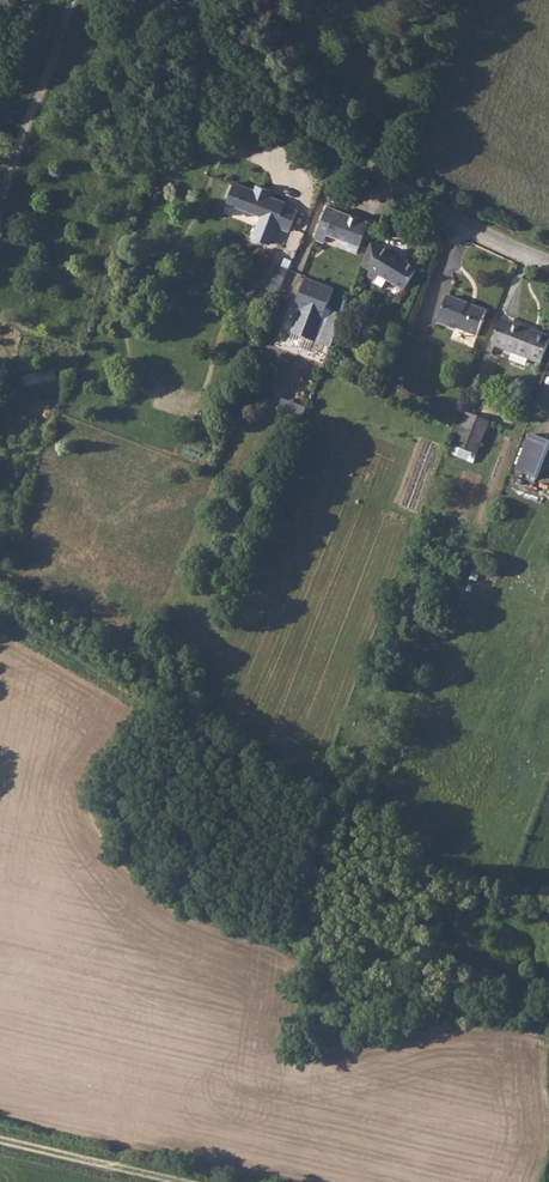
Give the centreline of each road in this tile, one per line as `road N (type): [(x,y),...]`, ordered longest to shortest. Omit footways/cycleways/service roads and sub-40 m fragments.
road 1 (unclassified): [(169,0),(298,116),(449,213),(548,260)]
road 2 (track): [(172,1181),(0,1141)]

